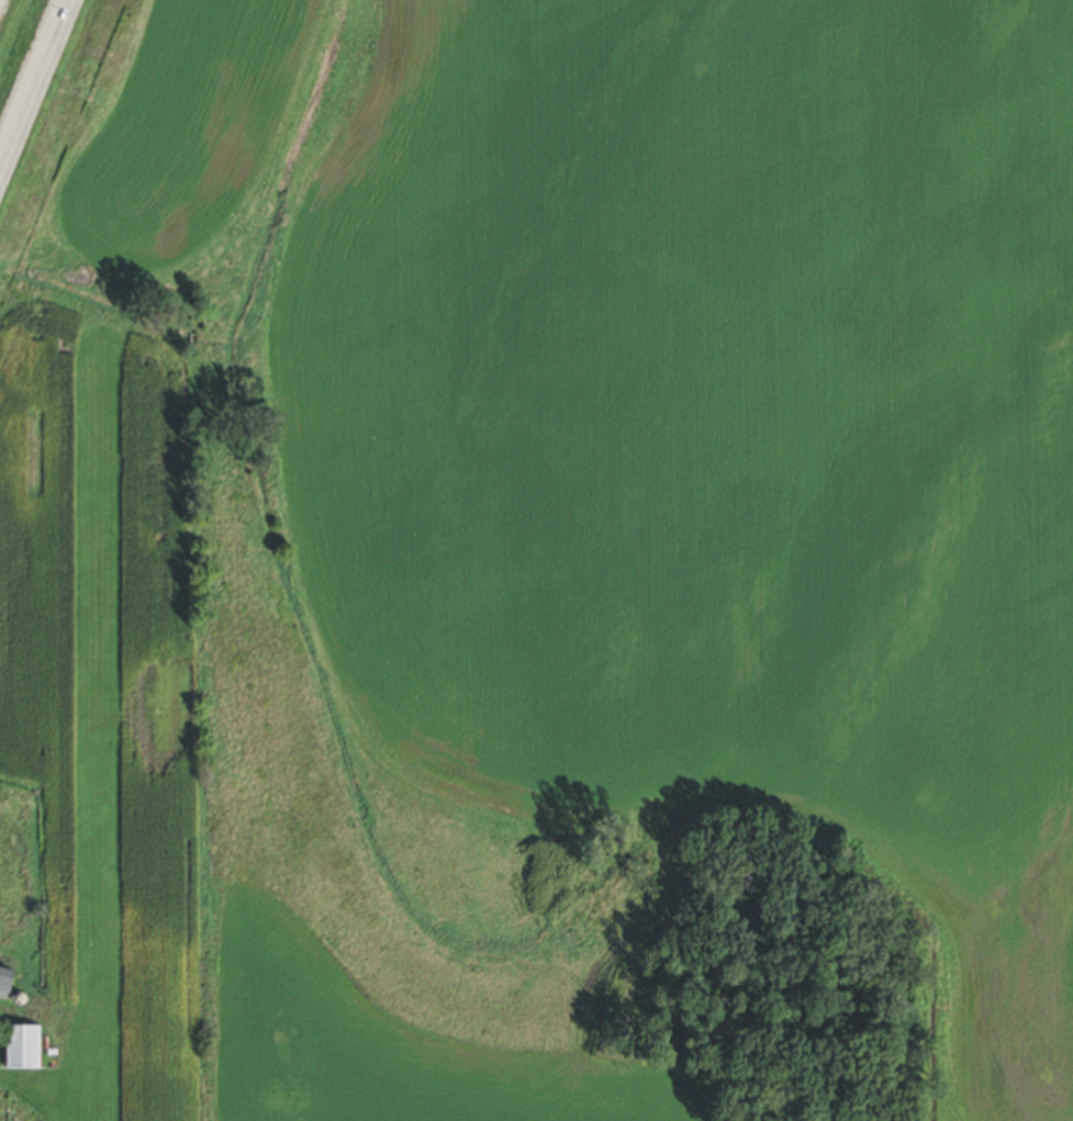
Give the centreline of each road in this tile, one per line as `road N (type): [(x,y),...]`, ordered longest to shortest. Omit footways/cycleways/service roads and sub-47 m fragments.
road 1 (trunk): [(0,161),(67,0)]

